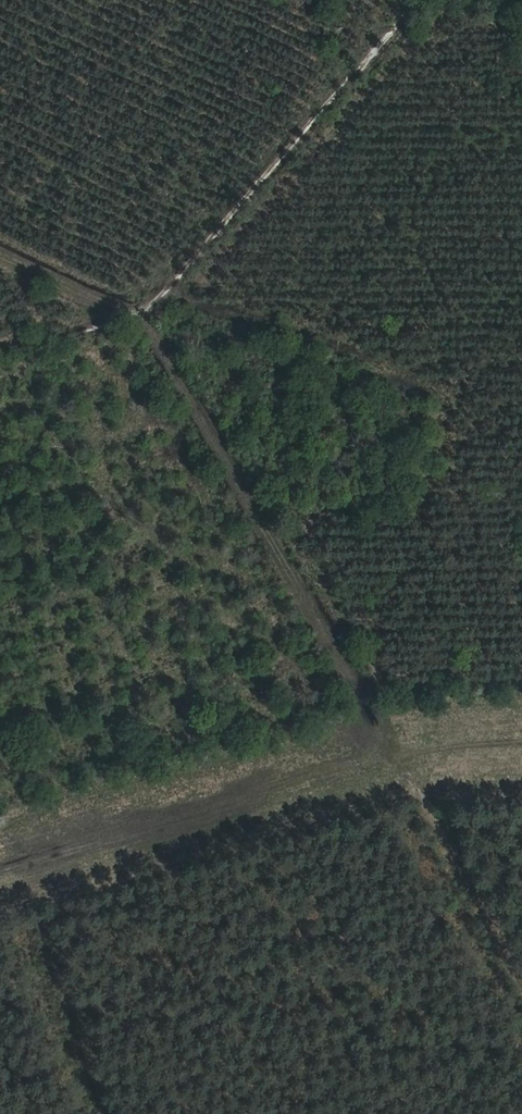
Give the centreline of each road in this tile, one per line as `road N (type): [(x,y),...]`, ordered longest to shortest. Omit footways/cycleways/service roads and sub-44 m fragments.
road 1 (track): [(521,990),(142,320),(0,255)]
road 2 (track): [(420,0),(142,320),(0,359)]
road 3 (track): [(0,860),(385,756),(521,754)]

